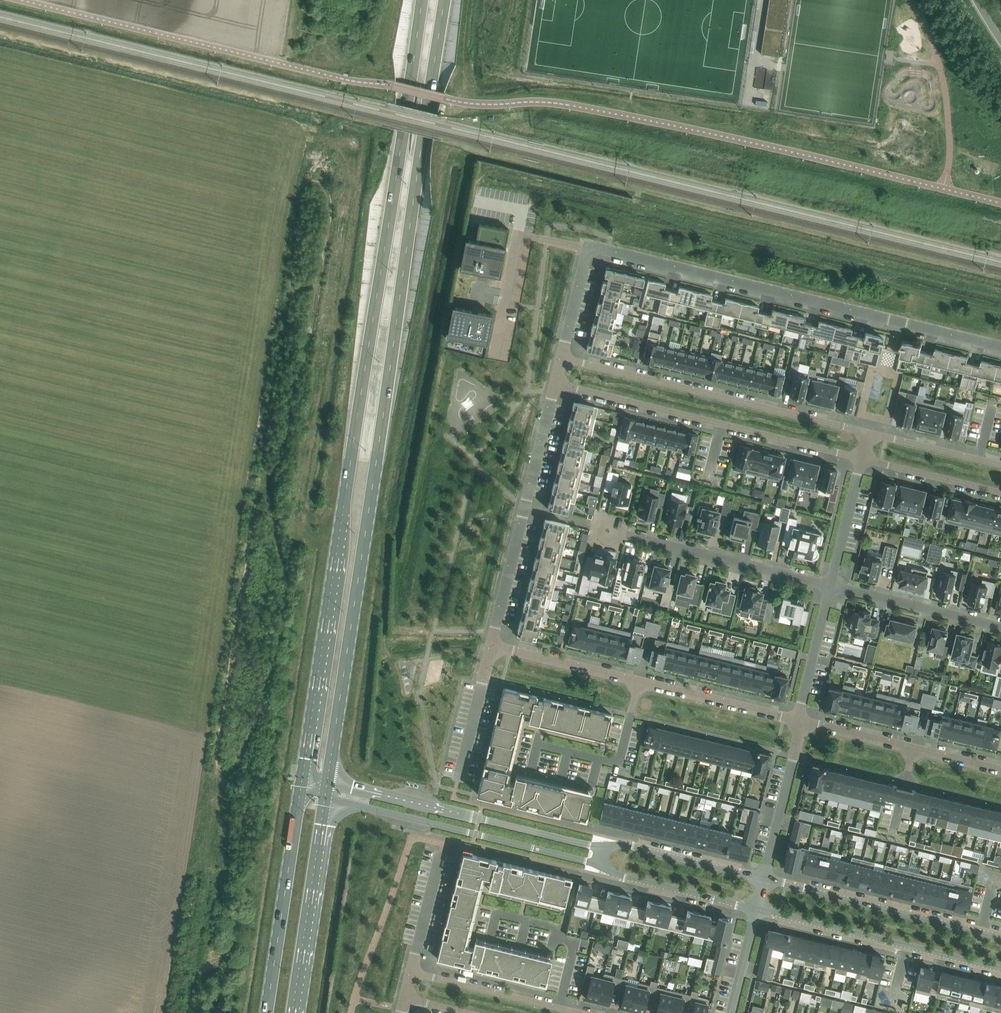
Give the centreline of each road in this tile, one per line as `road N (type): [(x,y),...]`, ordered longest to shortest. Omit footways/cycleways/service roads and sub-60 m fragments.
road 1 (primary): [(422,0),(301,782)]
road 2 (primary): [(329,779),(445,0)]
road 3 (residential): [(560,358),(587,249),(1000,349)]
road 4 (residential): [(867,433),(560,358)]
road 5 (residential): [(490,646),(797,721)]
road 6 (residential): [(554,384),(861,459)]
road 7 (tertiary): [(604,846),(329,779)]
road 8 (tertiary): [(325,800),(599,866)]
road 9 (residential): [(490,646),(554,384)]
road 10 (tertiary): [(757,909),(1000,969)]
road 11 (tertiary): [(1000,937),(764,879)]
road 12 (primary): [(301,782),(268,1012)]
road 13 (residential): [(831,584),(618,534)]
road 14 (primary): [(294,1012),(325,800)]
road 15 (residential): [(797,721),(1000,770)]
road 16 (residential): [(582,1012),(412,972)]
road 17 (residential): [(1000,626),(831,584)]
road 18 (tertiary): [(599,866),(757,909)]
road 19 (tertiary): [(764,879),(604,846)]
road 20 (residential): [(764,879),(797,721)]
road 21 (residential): [(861,459),(1000,493)]
road 22 (residential): [(797,721),(831,584)]
road 23 (residential): [(1000,465),(867,433)]
road 24 (residential): [(831,584),(861,459)]
road 25 (residential): [(412,972),(441,854)]

